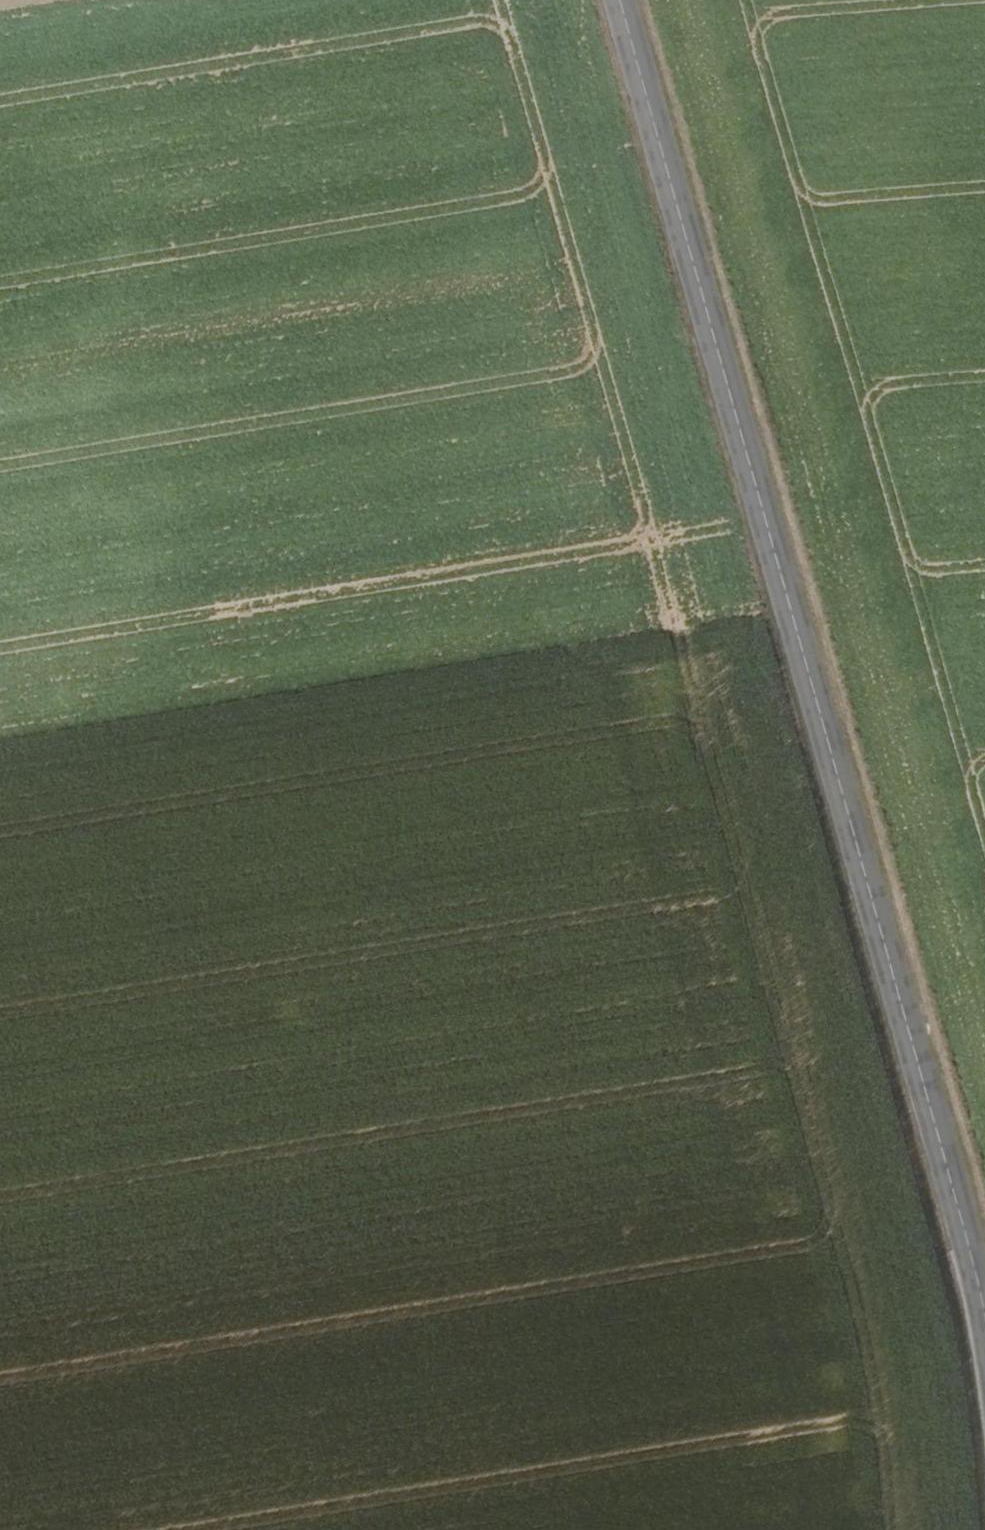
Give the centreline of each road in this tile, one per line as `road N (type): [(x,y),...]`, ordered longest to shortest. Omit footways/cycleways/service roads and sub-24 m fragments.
road 1 (tertiary): [(984,1297),(623,0)]

